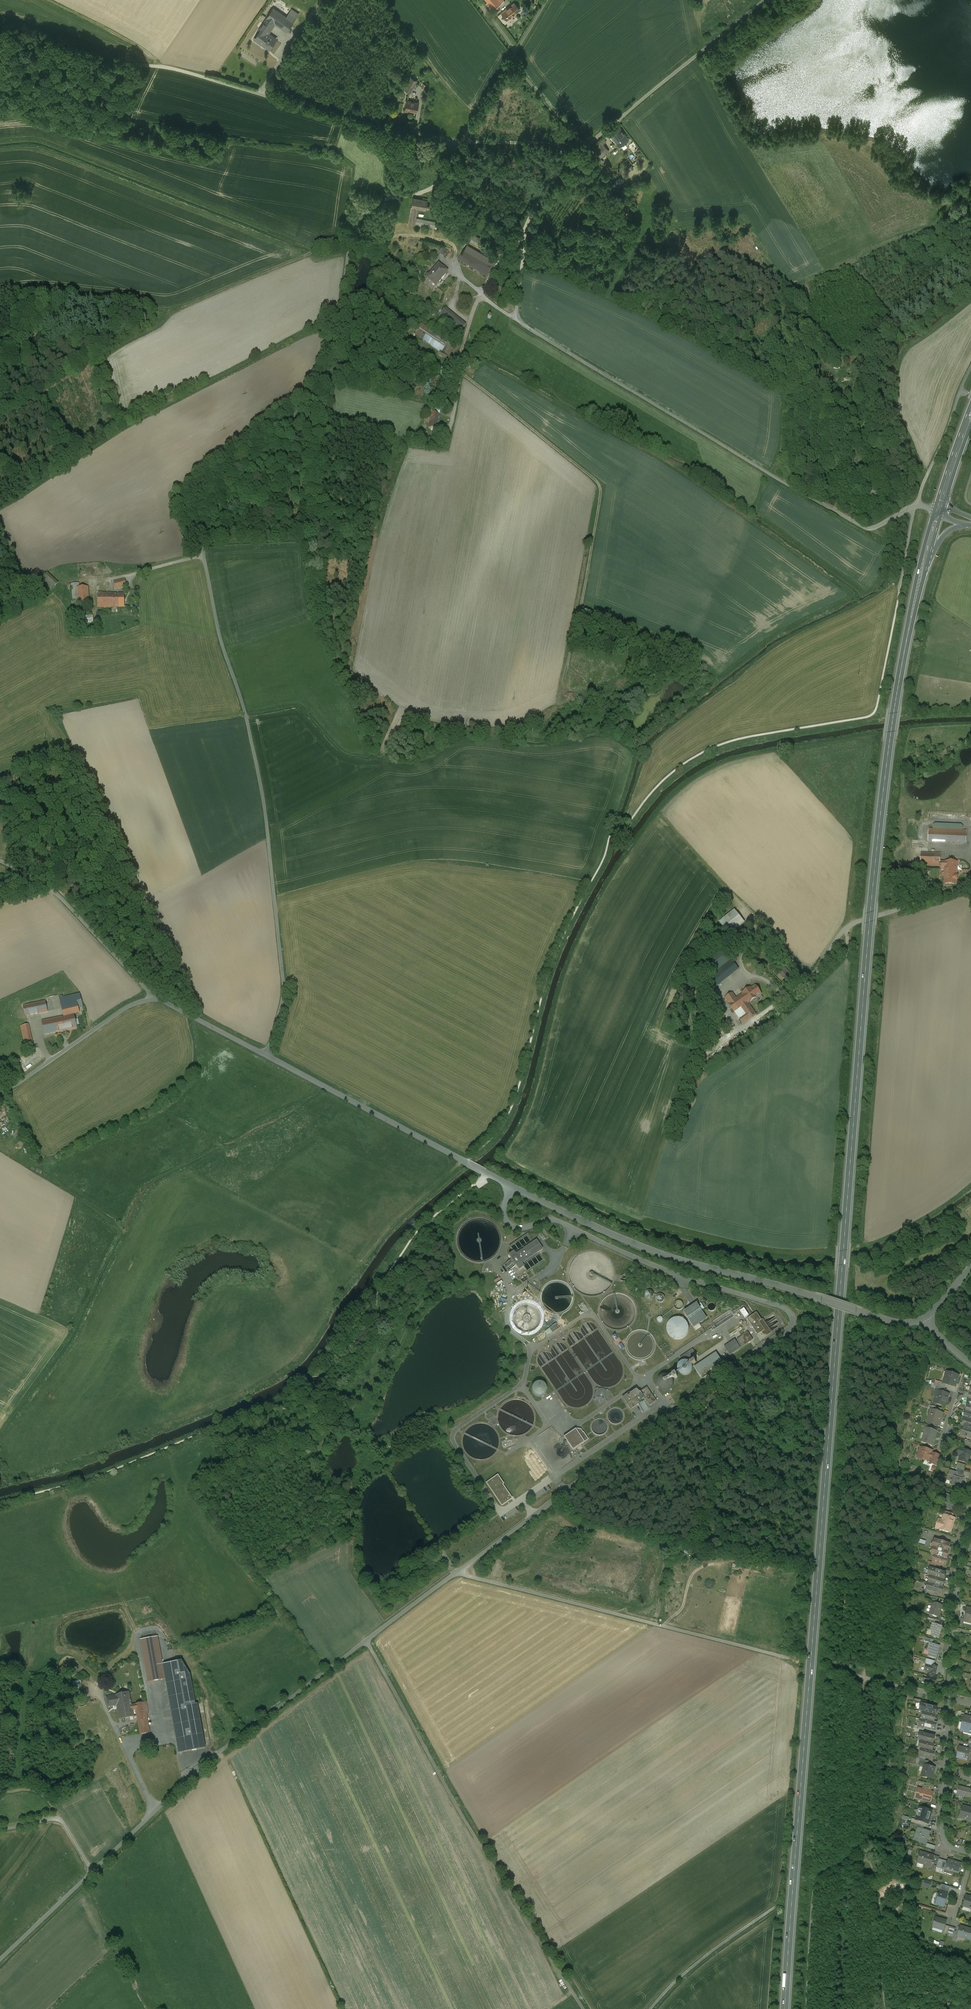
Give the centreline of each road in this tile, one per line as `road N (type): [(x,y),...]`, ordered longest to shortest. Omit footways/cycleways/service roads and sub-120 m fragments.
road 1 (primary): [(929,551),(891,733),(871,908),(785,2008)]
road 2 (unclassified): [(463,141),(432,187),(384,199),(362,218),(325,378),(205,545),(266,816),(284,991),(267,1056)]
road 3 (unclassified): [(513,1188),(503,1210),(511,1226),(555,1221),(664,1270),(777,1305),(793,1325),(457,1573)]
road 4 (unclassified): [(939,512),(914,506),(865,528),(524,325),(517,307),(527,225),(571,161)]
road 5 (track): [(459,371),(601,487),(562,700),(528,721),(471,729)]
road 6 (unclassified): [(365,1641),(215,1756),(0,1960)]
road 7 (unclassified): [(463,141),(344,118),(164,66),(0,54)]
road 8 (unclassified): [(513,1188),(684,1263),(896,1324),(924,1319)]
road 9 (unclassified): [(365,1641),(583,2008)]
road 10 (unclassified): [(457,1573),(783,1655)]
road 11 (unclassified): [(267,1056),(467,1163)]
road 12 (unclassified): [(591,142),(763,0)]
road 13 (unclassified): [(0,860),(44,884),(153,998)]
road 14 (residential): [(947,1698),(956,1569),(970,1499)]
road 15 (track): [(174,309),(352,241)]
road 16 (track): [(788,485),(779,457),(783,340),(808,310)]
road 17 (track): [(808,2008),(816,1881),(861,1847)]
road 18 (unclassified): [(0,1096),(120,1012),(153,998)]
road 19 (unclassified): [(778,1905),(702,1957),(652,2008)]
road 20 (track): [(47,0),(159,66)]
road 21 (unclassified): [(153,998),(267,1056)]
road 22 (residential): [(947,1698),(831,1667)]

